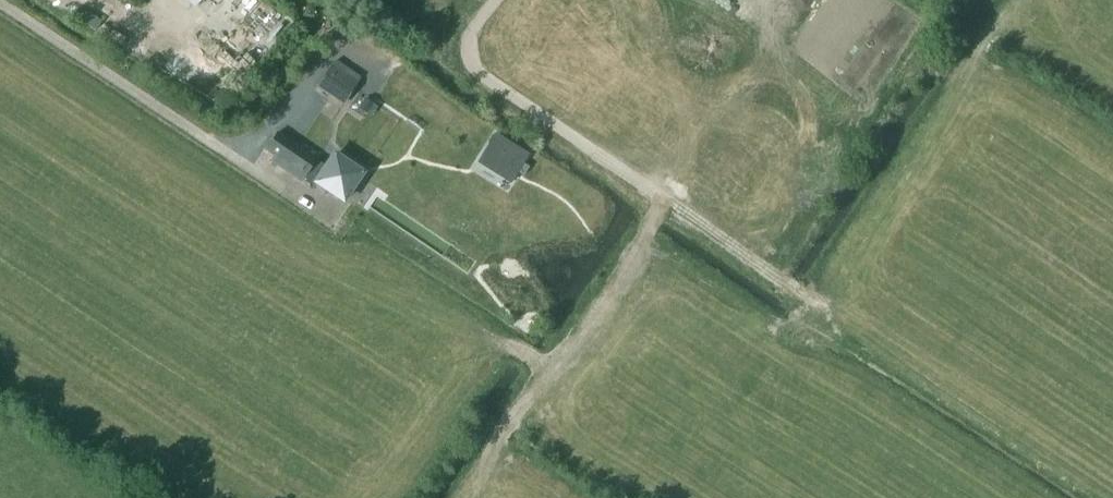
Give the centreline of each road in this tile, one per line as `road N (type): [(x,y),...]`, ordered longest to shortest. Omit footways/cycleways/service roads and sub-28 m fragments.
road 1 (unclassified): [(218,148),(0,3)]

